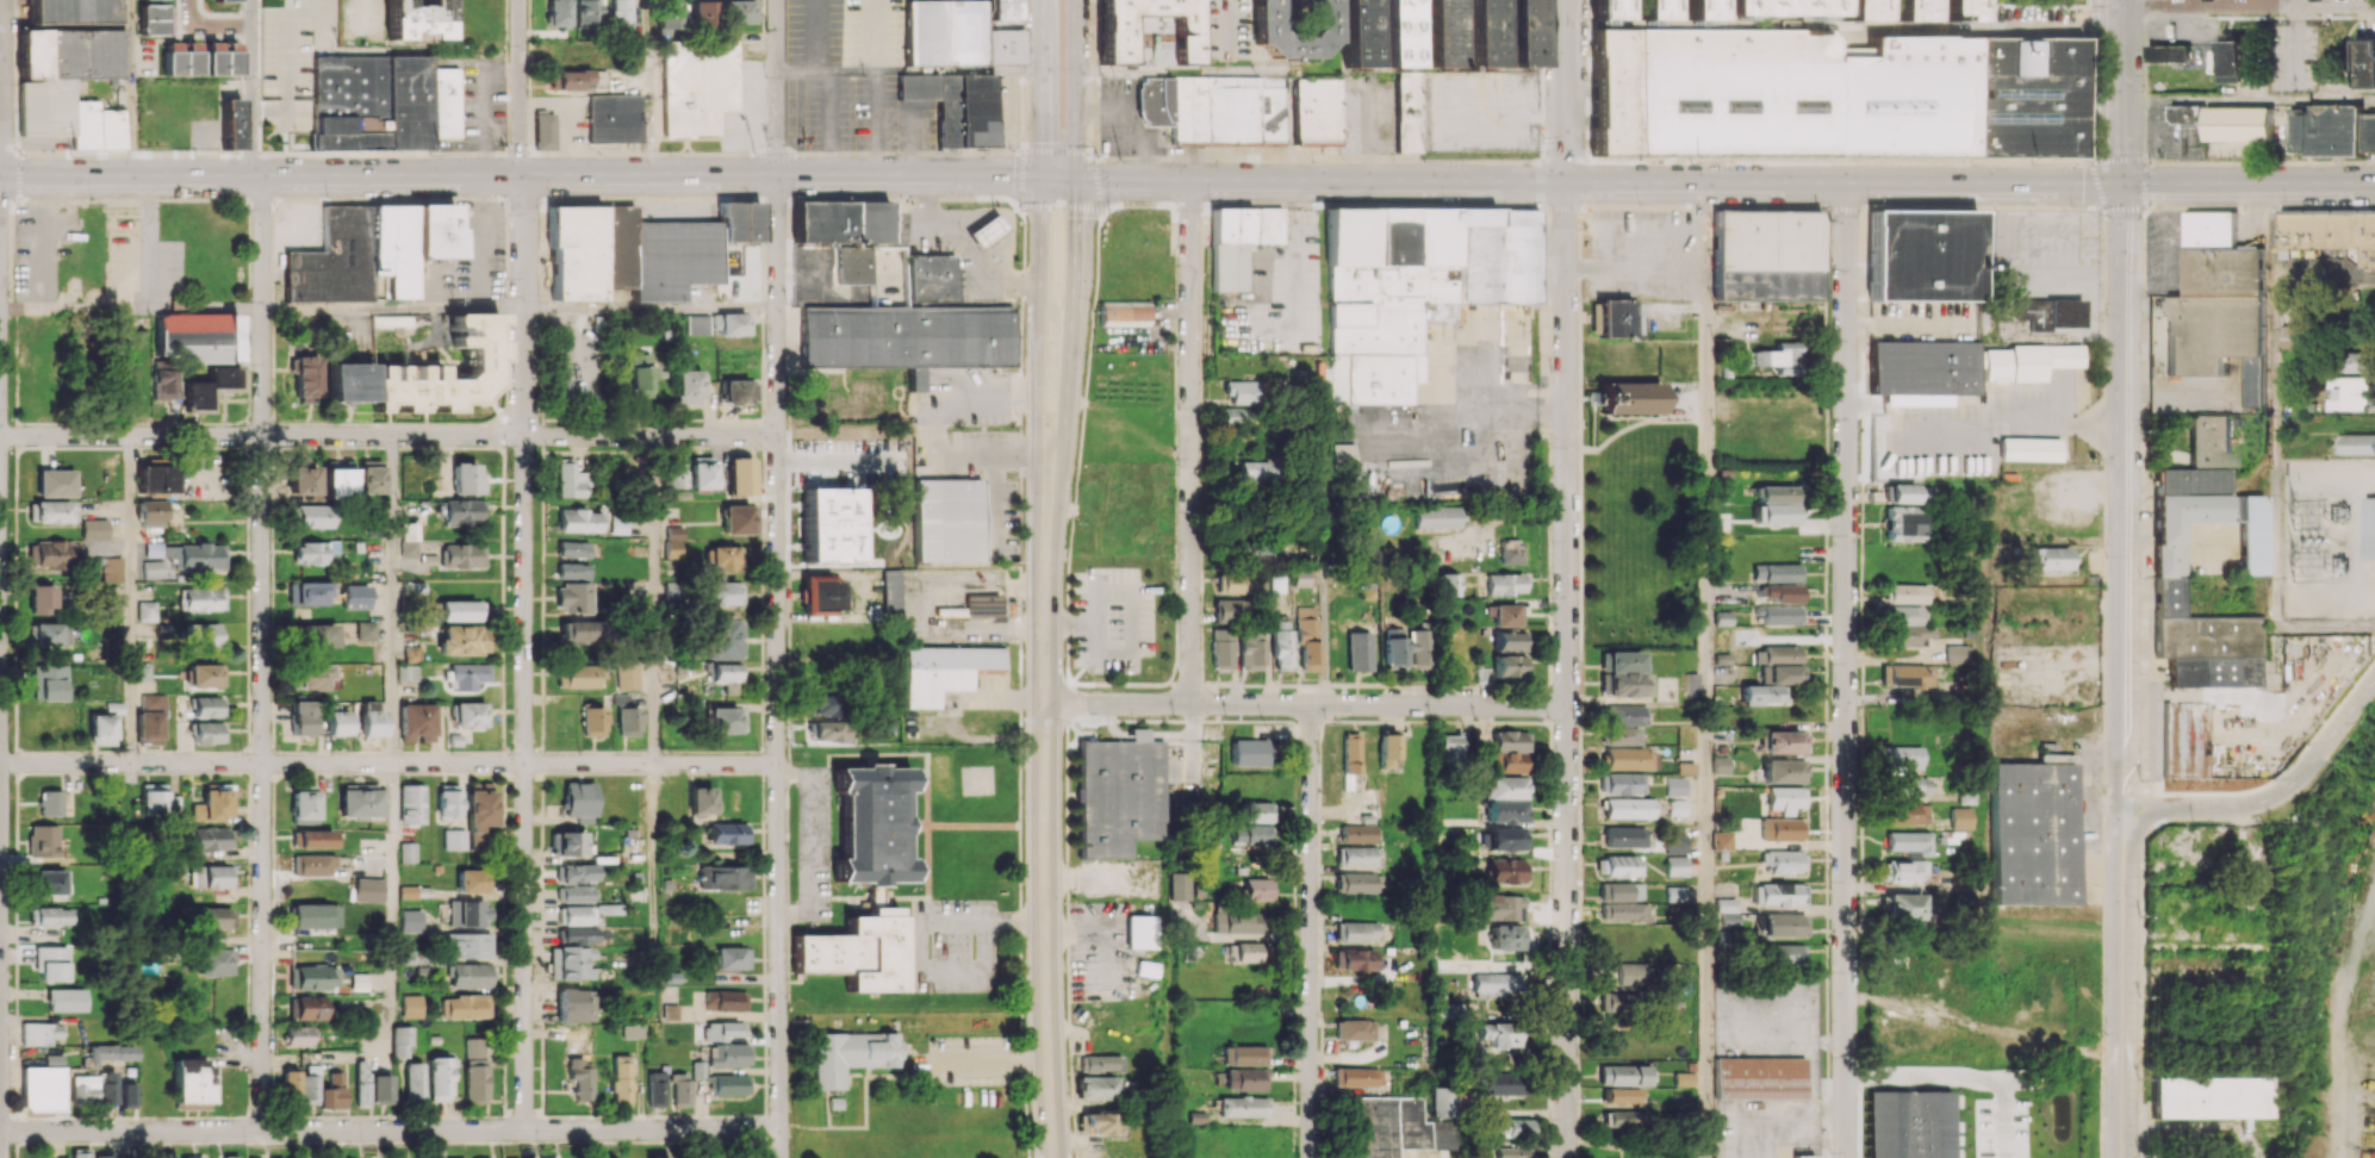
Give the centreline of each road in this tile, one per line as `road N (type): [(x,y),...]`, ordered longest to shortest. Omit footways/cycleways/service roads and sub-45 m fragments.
road 1 (primary): [(0,175),(2122,186)]
road 2 (residential): [(778,176),(782,1157)]
road 3 (residential): [(1567,183),(1566,1157)]
road 4 (residential): [(1847,185),(1846,1157)]
road 5 (residential): [(259,178),(263,1131)]
road 6 (residential): [(523,176),(526,1129)]
road 7 (residential): [(782,1129),(0,1131)]
road 8 (residential): [(778,762),(0,762)]
road 9 (residential): [(778,436),(0,436)]
road 10 (secondary): [(1046,515),(1042,924),(1053,1157)]
road 11 (tertiary): [(2122,186),(2125,810)]
road 12 (residential): [(1190,180),(1190,704)]
road 13 (residential): [(1566,704),(1044,704)]
road 14 (secondary): [(1046,515),(1065,412),(1076,0)]
road 15 (secondary): [(1039,0),(1037,428),(1046,515)]
road 16 (residential): [(1311,705),(1311,1157)]
road 17 (tertiary): [(2125,810),(2124,1157)]
road 18 (residential): [(2374,5),(2119,5)]
road 19 (primary): [(2122,186),(2374,183)]
road 20 (secondary): [(2119,0),(2122,186)]
road 21 (residential): [(1566,0),(1567,183)]
road 22 (residential): [(253,0),(259,178)]
road 23 (residential): [(520,0),(523,176)]
road 24 (residential): [(777,0),(778,176)]
road 25 (secondary): [(2125,810),(2240,805),(2280,793)]
road 26 (secondary): [(2280,793),(2374,684)]

